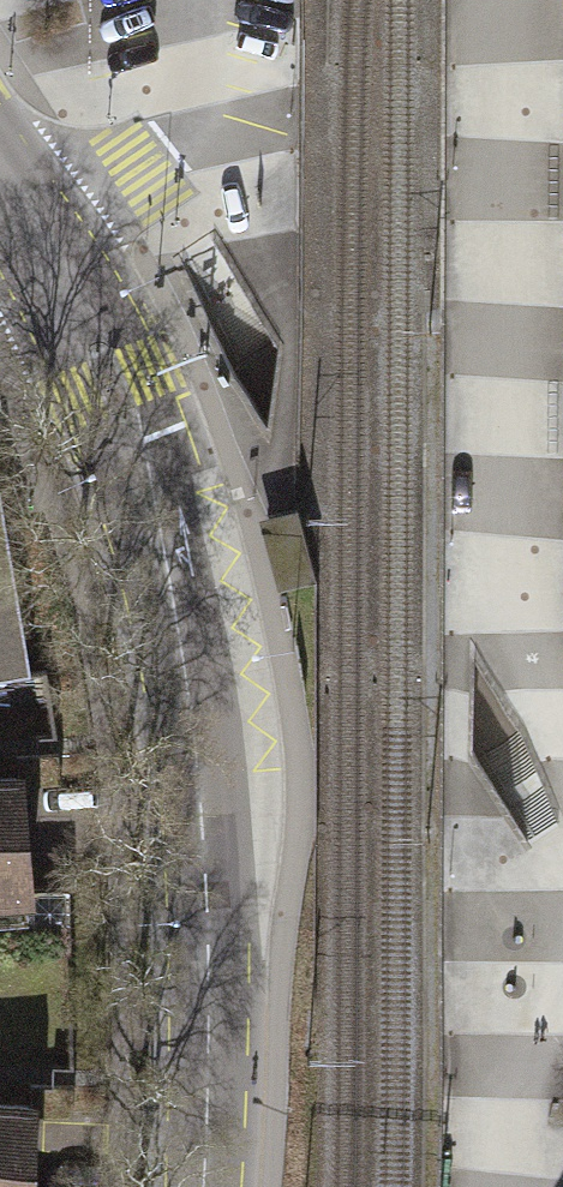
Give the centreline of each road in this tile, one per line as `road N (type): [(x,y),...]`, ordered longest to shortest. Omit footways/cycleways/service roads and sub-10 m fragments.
road 1 (primary): [(59,310),(128,445),(150,512),(206,788),(194,1186)]
road 2 (primary): [(0,198),(59,310)]

